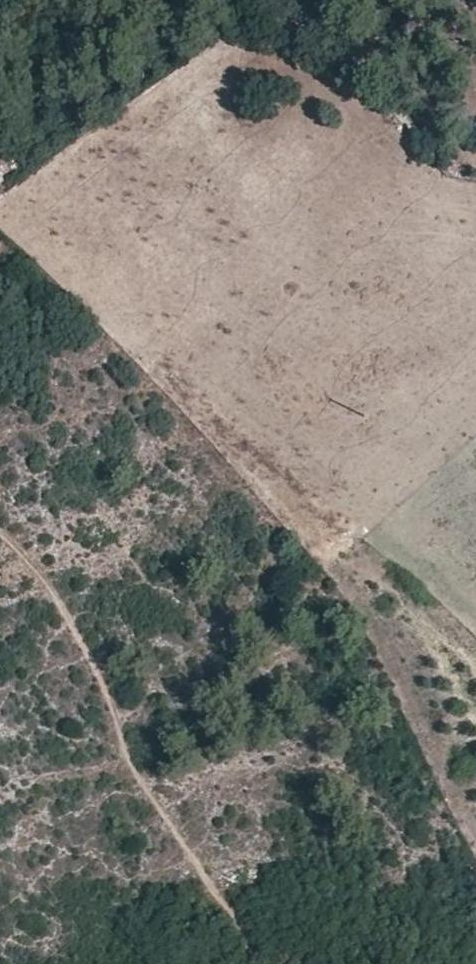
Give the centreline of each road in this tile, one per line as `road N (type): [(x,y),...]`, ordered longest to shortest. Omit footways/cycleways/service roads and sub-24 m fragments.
road 1 (track): [(0,532),(55,596),(106,689),(127,755),(236,919),(248,963)]
road 2 (track): [(127,755),(0,798)]

